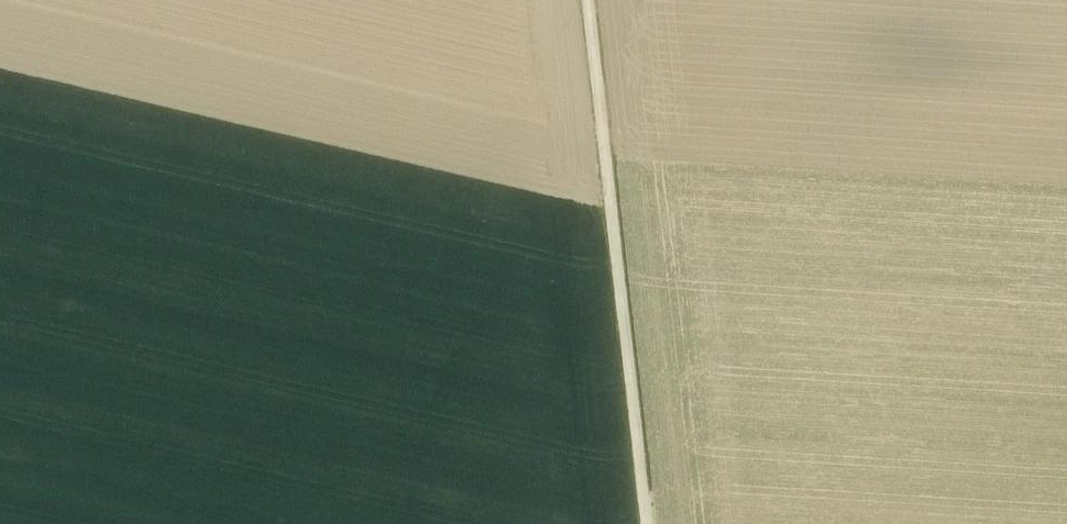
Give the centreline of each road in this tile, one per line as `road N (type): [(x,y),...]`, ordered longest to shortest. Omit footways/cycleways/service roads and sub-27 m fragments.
road 1 (track): [(644,523),(586,0)]

